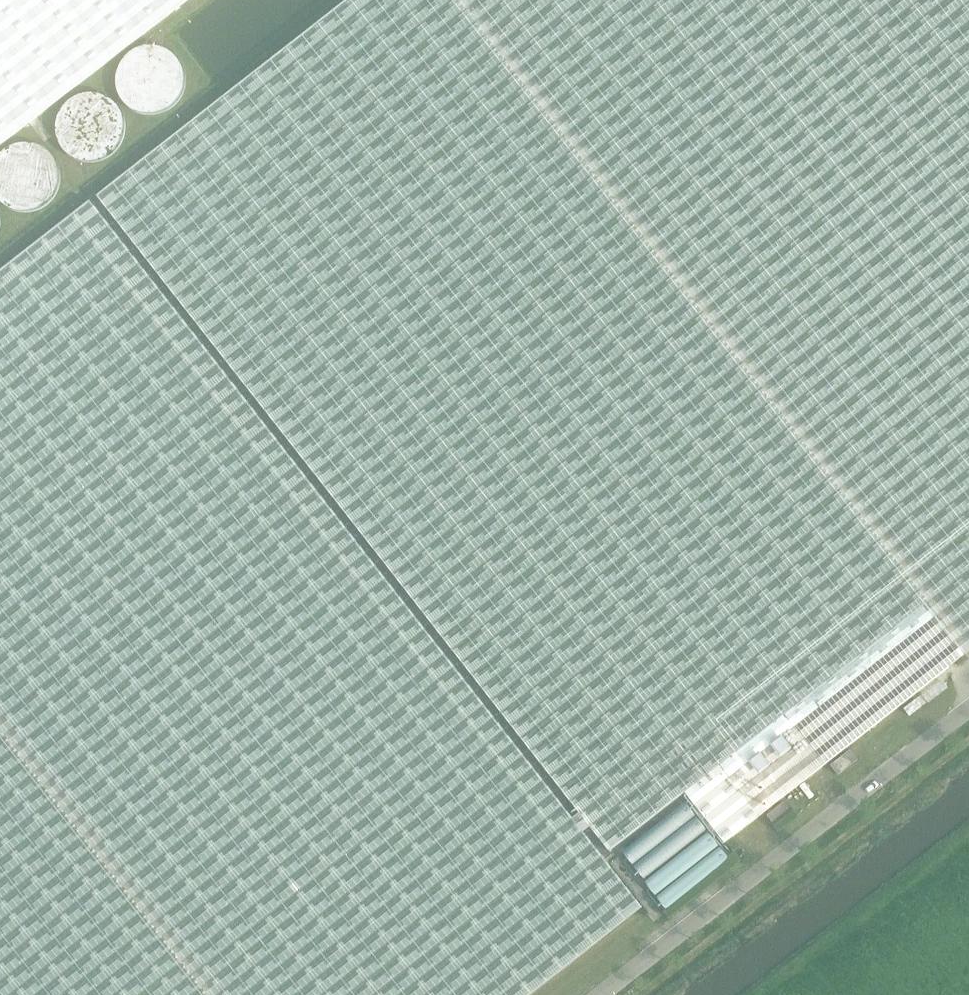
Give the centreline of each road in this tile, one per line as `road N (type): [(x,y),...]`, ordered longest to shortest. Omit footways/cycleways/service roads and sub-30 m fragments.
road 1 (tertiary): [(591,994),(968,701)]

